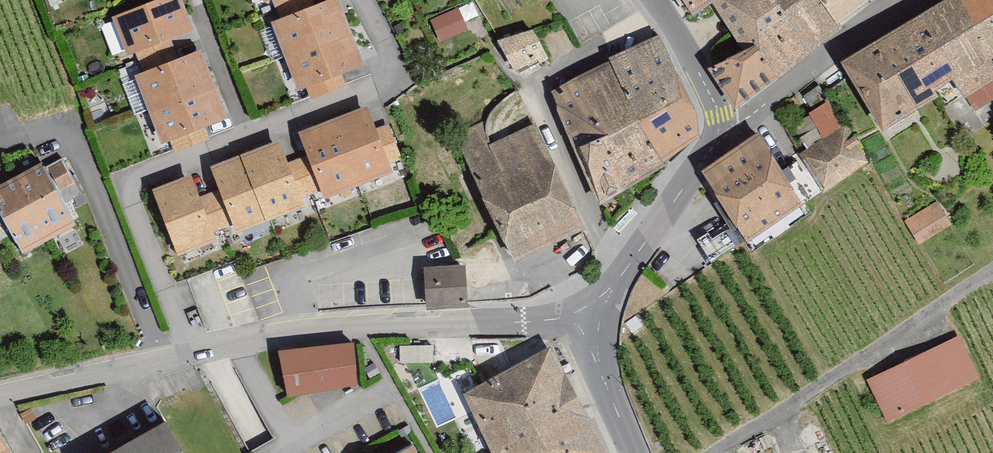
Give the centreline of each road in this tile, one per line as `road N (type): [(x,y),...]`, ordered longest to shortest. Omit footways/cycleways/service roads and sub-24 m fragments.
road 1 (residential): [(583,319),(269,332),(0,394)]
road 2 (track): [(708,452),(992,272)]
road 3 (tertiary): [(583,319),(727,126)]
road 4 (residential): [(905,0),(727,126)]
road 5 (tertiary): [(727,126),(654,0)]
road 6 (tertiary): [(631,452),(583,319)]

